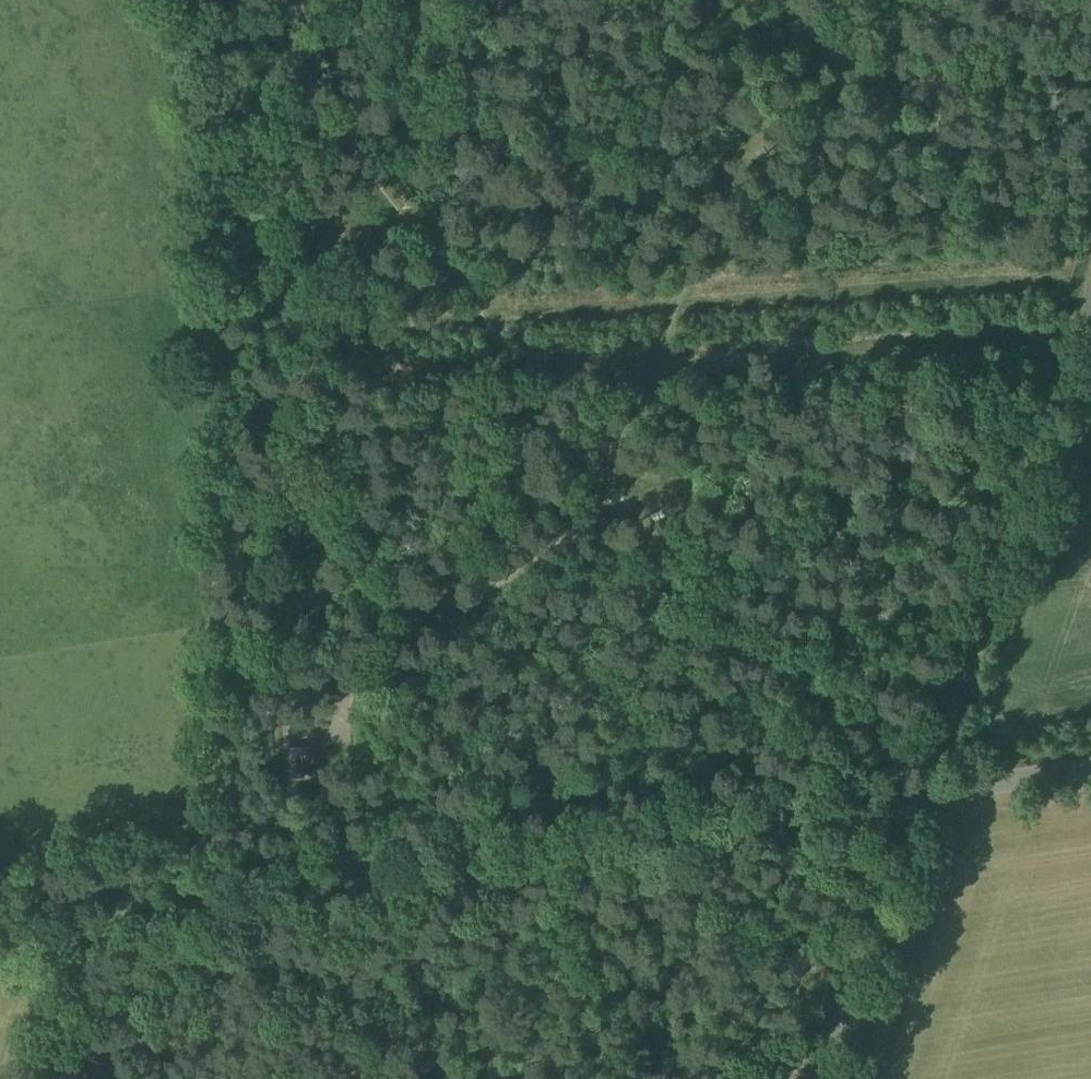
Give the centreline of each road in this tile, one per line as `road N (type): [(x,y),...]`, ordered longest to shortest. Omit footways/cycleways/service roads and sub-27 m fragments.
road 1 (unclassified): [(0,941),(923,795)]
road 2 (track): [(599,487),(477,299),(353,137),(329,0)]
road 3 (unclassified): [(923,795),(1090,296)]
road 4 (track): [(811,813),(794,752),(763,703),(599,487)]
road 5 (unclassified): [(821,1078),(923,795)]
road 6 (unclassified): [(923,795),(1090,768)]

